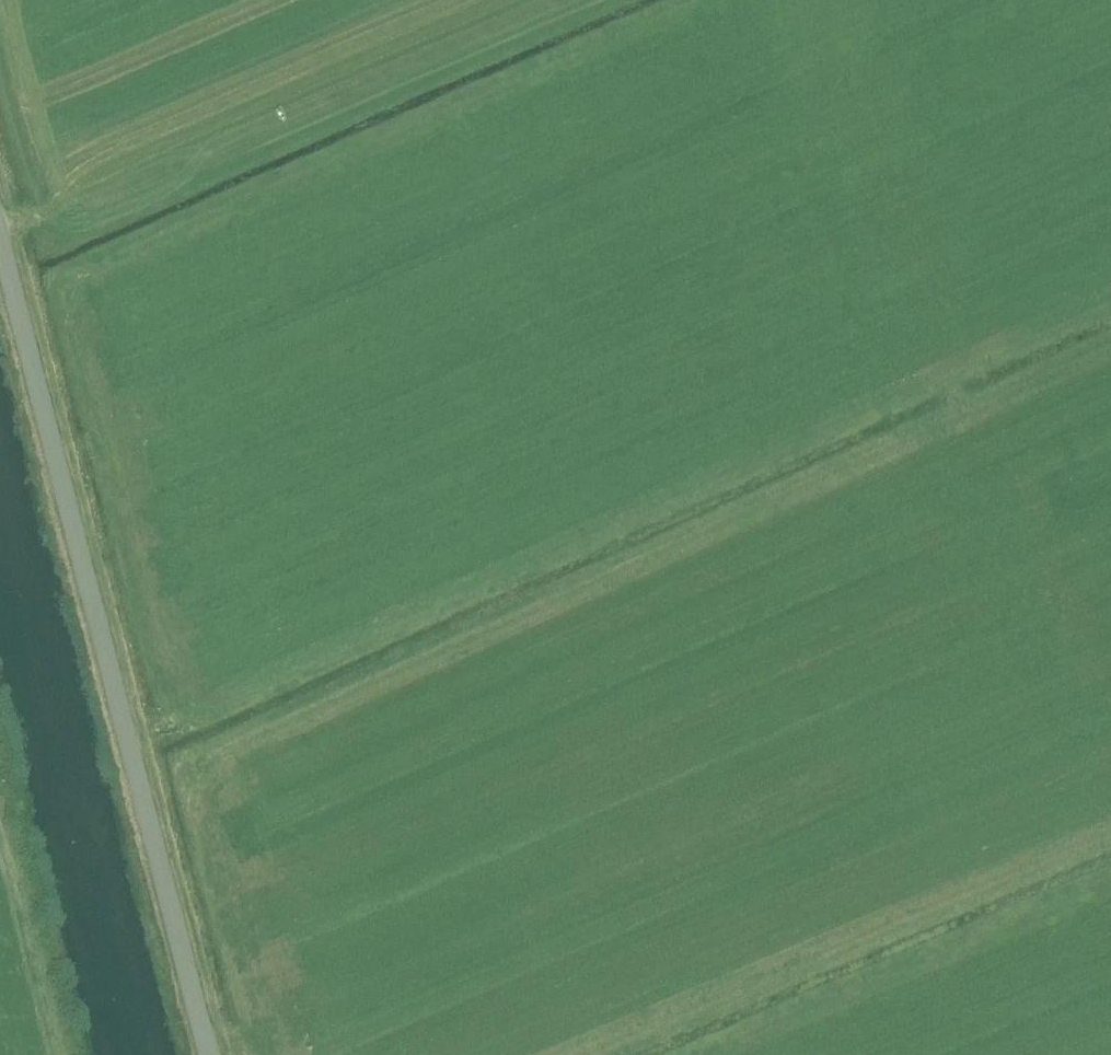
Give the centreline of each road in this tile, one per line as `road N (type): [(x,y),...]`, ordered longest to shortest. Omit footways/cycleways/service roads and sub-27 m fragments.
road 1 (tertiary): [(209,1054),(0,239)]

